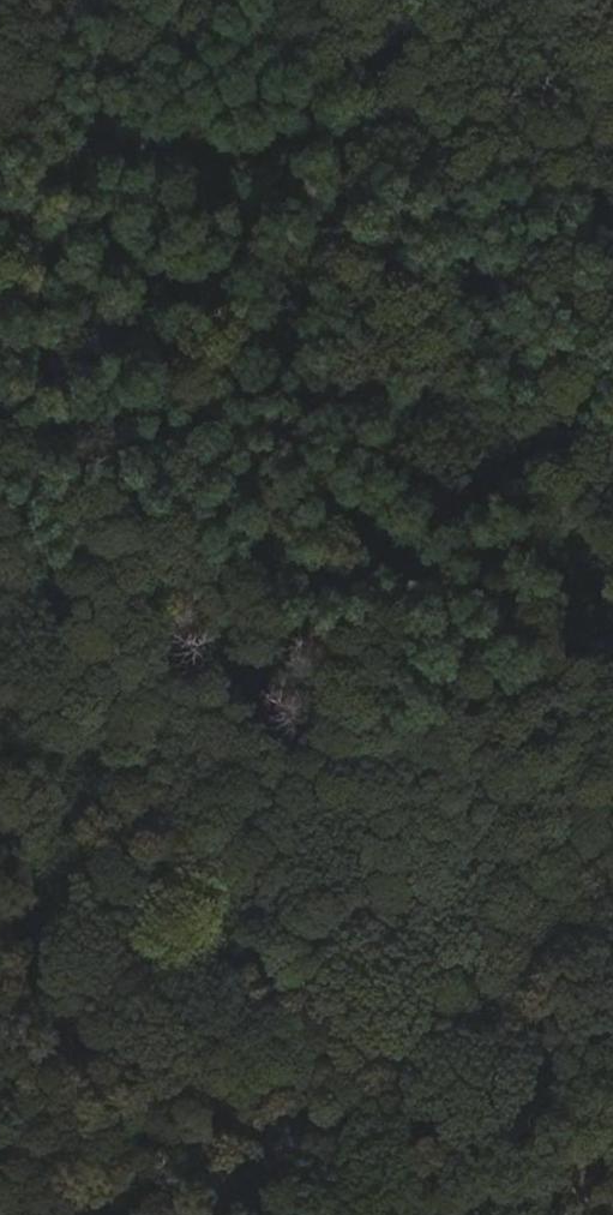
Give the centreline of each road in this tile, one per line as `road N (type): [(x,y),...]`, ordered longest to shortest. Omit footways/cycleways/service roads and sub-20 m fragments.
road 1 (track): [(0,171),(612,161)]

